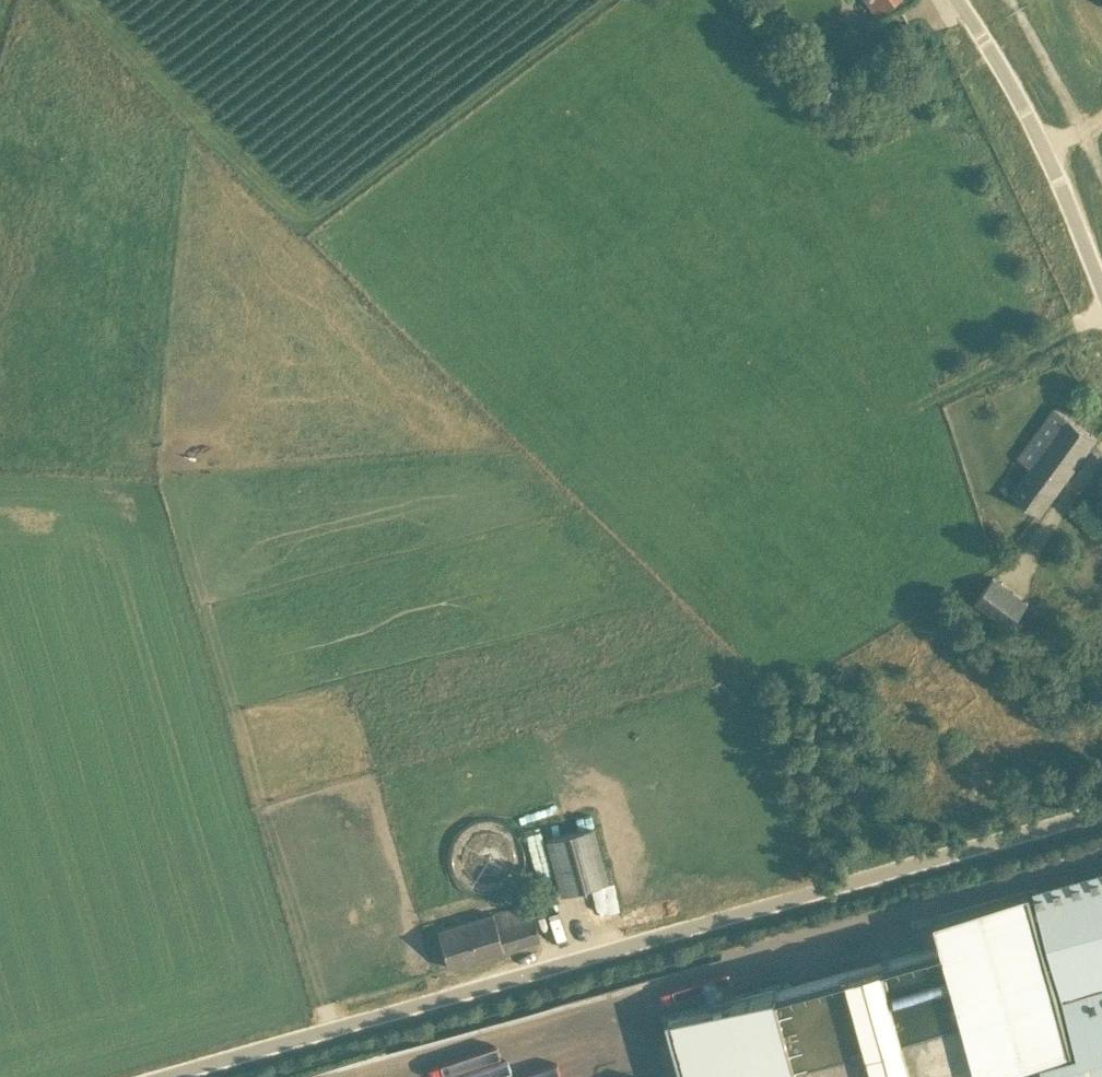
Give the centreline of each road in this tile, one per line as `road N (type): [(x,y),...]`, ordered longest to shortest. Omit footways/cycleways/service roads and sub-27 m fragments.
road 1 (unclassified): [(165,1076),(1101,820)]
road 2 (unclassified): [(1101,333),(940,0)]
road 3 (track): [(999,0),(1078,122),(1101,185)]

